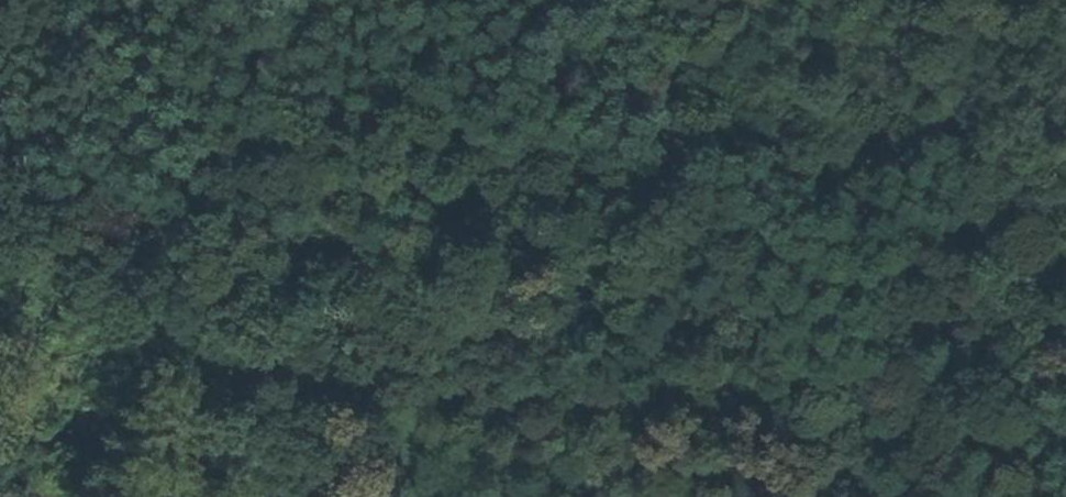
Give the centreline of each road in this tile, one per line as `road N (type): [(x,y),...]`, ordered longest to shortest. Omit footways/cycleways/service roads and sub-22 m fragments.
road 1 (track): [(1065,254),(902,208),(485,27),(445,0)]

